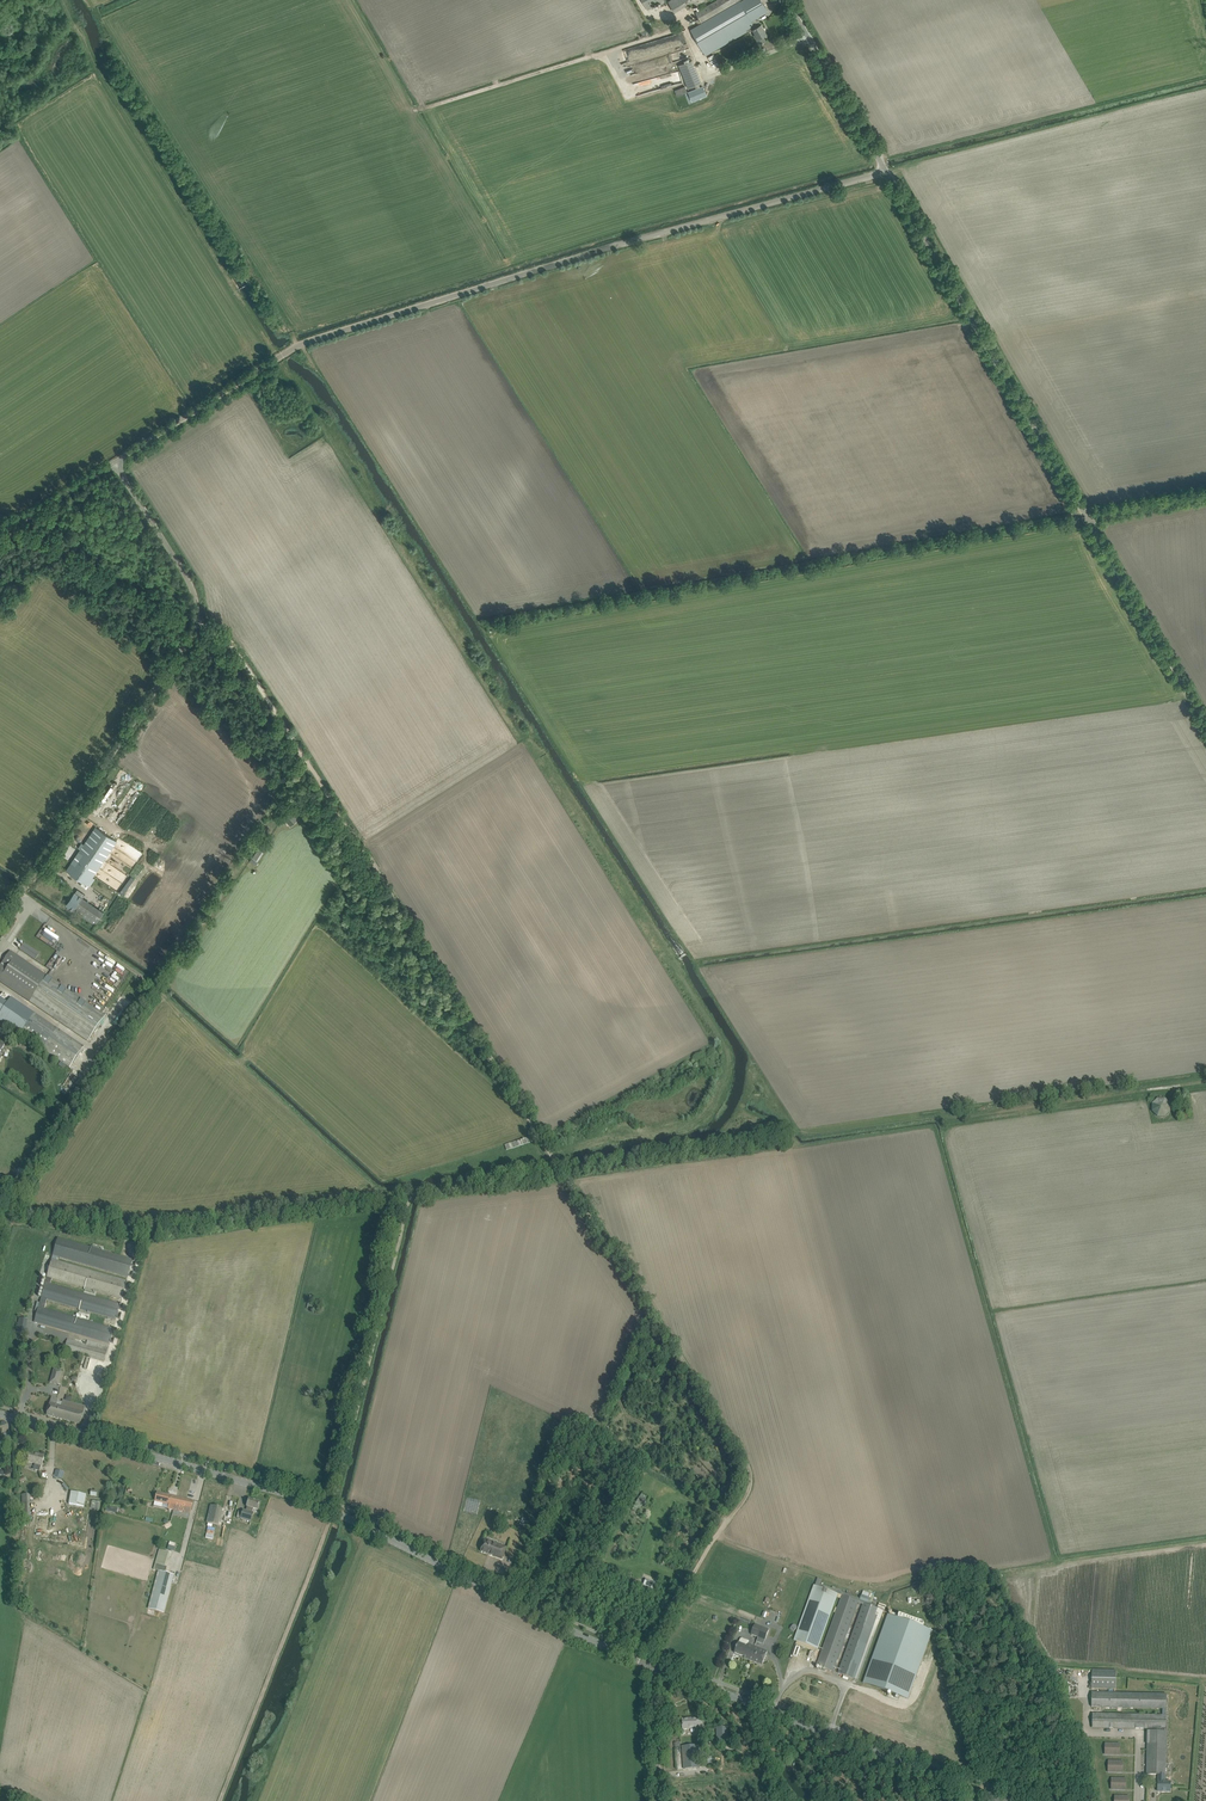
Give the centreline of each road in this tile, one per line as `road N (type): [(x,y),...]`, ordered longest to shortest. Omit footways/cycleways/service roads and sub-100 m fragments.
road 1 (unclassified): [(117,461),(304,344),(888,174)]
road 2 (tertiary): [(649,1663),(333,1509),(0,1413)]
road 3 (track): [(563,1175),(737,1444),(751,1478),(651,1645),(649,1663)]
road 4 (unclassified): [(0,921),(196,621),(192,587),(117,461)]
road 5 (track): [(308,761),(563,1175)]
road 6 (track): [(563,1175),(422,1196),(407,1207),(333,1509)]
road 7 (unclassified): [(1091,517),(888,174)]
road 8 (tertiary): [(982,1792),(649,1663)]
road 9 (track): [(219,1800),(333,1509)]
road 10 (track): [(1205,1082),(941,1119)]
road 11 (track): [(801,1147),(567,1183)]
road 12 (unclassified): [(1205,721),(1091,517)]
road 13 (unclassified): [(888,174),(787,0)]
road 14 (track): [(196,621),(238,647),(308,761)]
road 15 (unclassified): [(656,1800),(649,1663)]
road 16 (unclassified): [(0,528),(117,461)]

